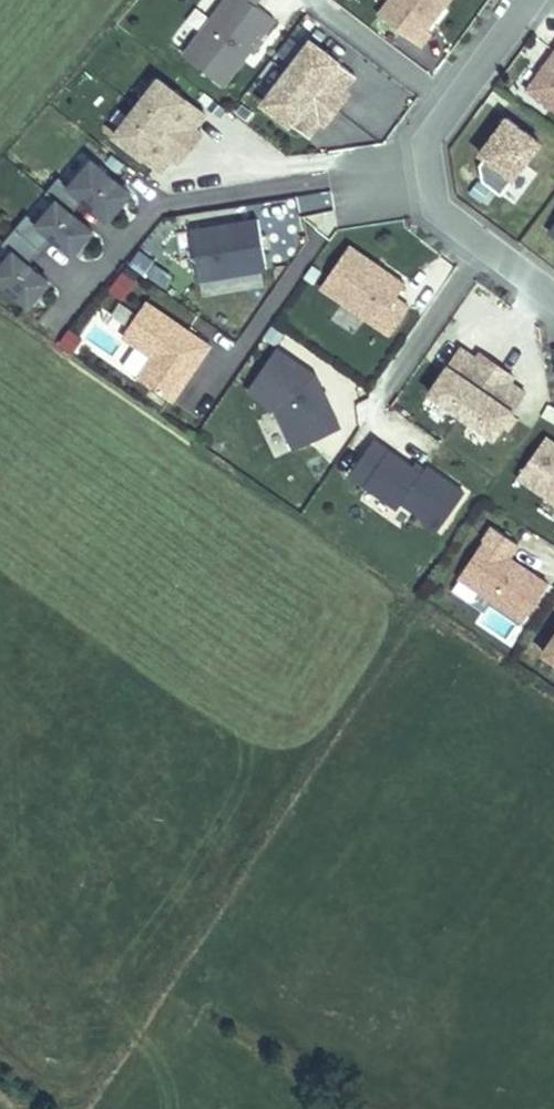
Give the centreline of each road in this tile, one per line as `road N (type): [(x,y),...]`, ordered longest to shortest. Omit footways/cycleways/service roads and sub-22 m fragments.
road 1 (residential): [(530,0),(439,123),(428,153),(444,216),(553,297)]

